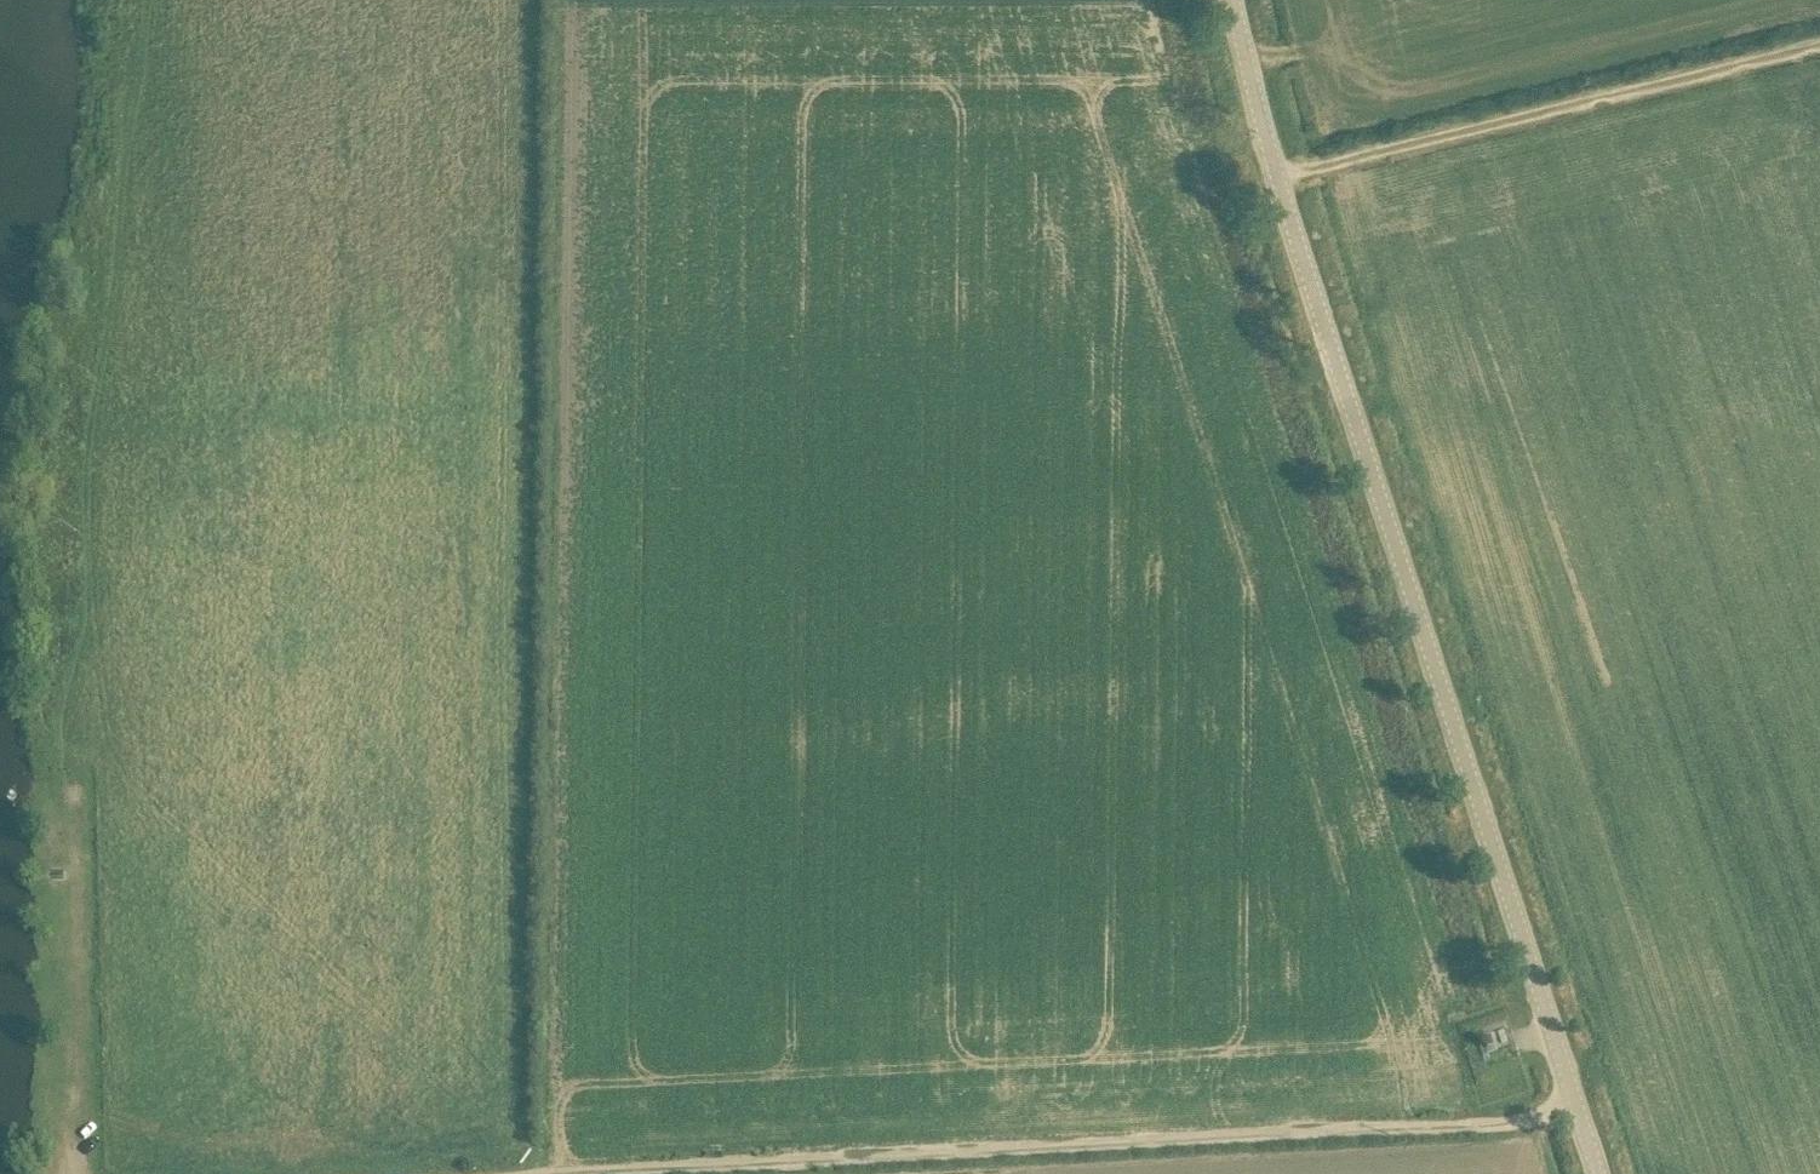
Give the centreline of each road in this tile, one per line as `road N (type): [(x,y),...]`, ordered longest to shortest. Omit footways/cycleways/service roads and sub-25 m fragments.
road 1 (unclassified): [(1606,1173),(1446,683),(1239,0)]
road 2 (track): [(1586,1111),(1498,1124),(592,1173)]
road 3 (track): [(75,1173),(69,797)]

